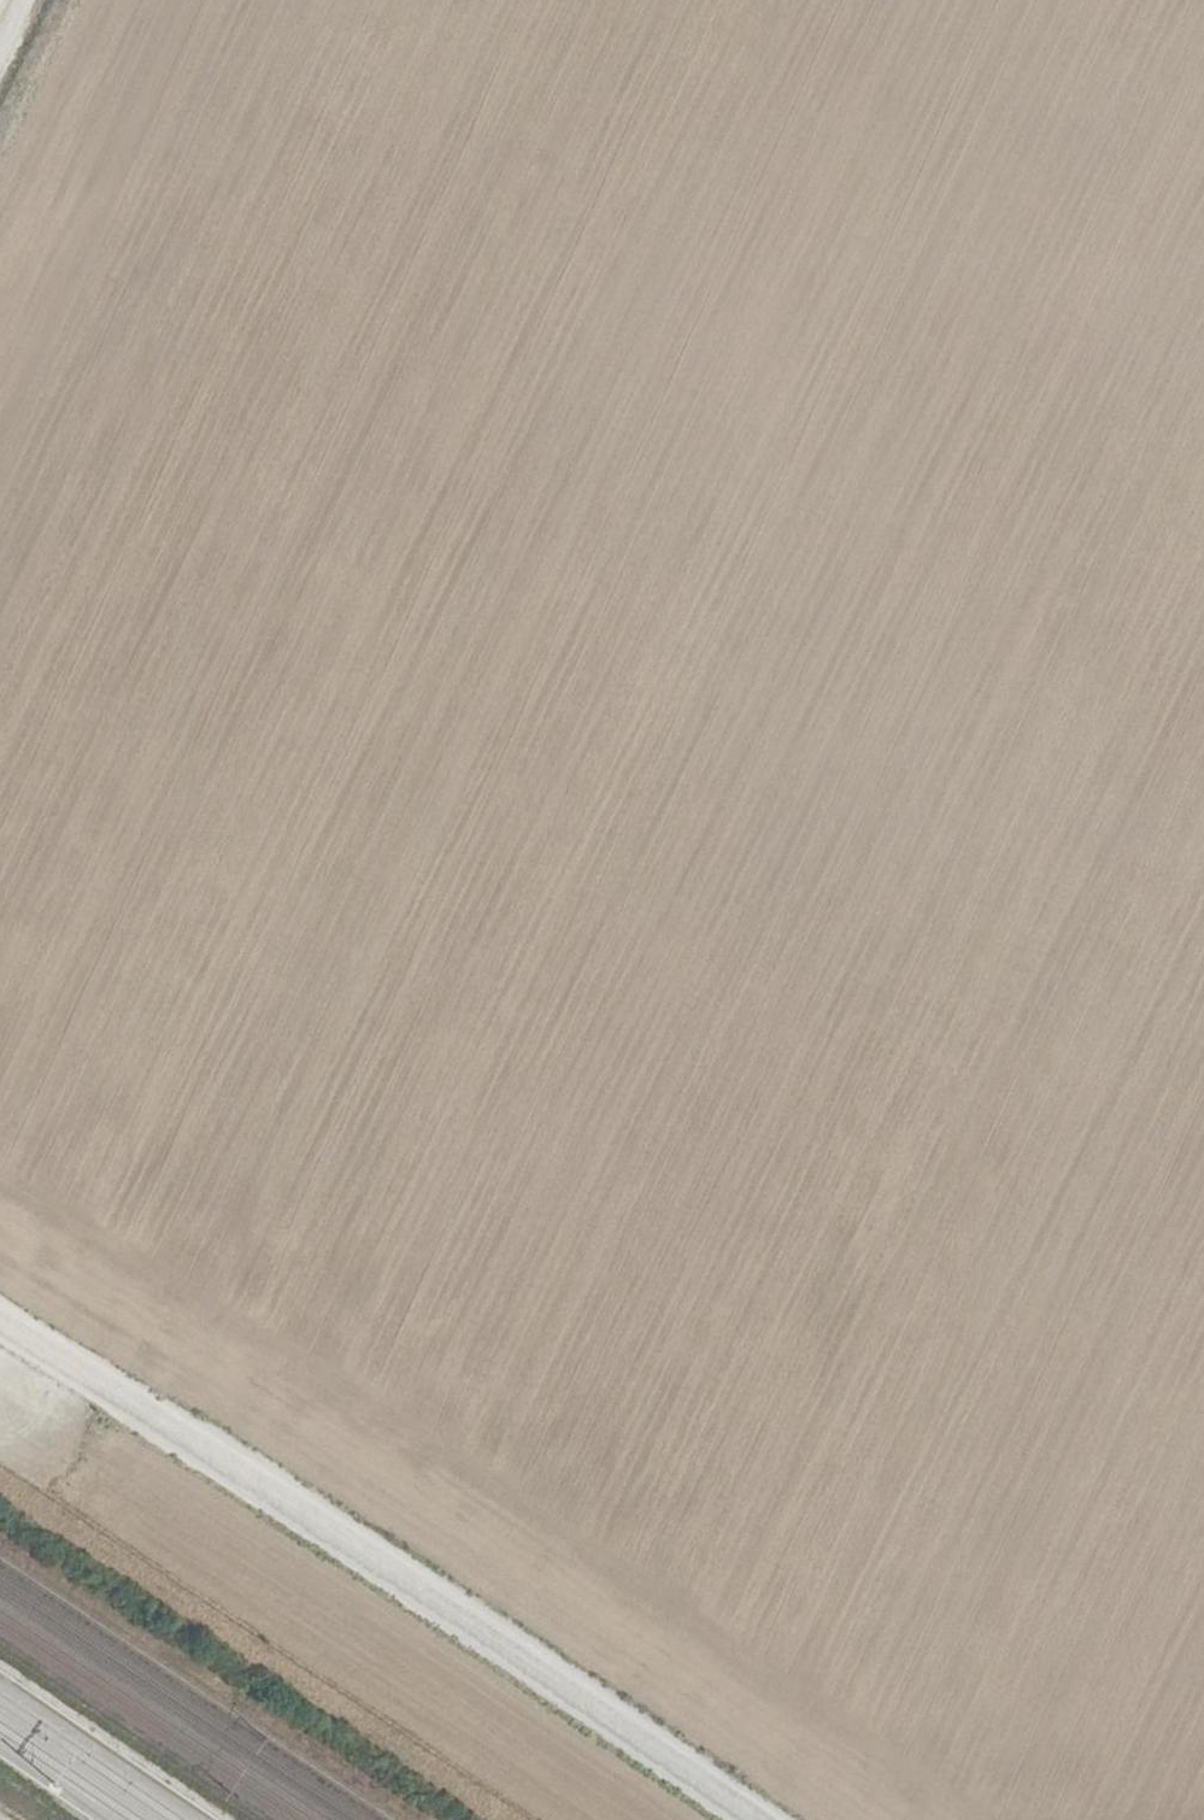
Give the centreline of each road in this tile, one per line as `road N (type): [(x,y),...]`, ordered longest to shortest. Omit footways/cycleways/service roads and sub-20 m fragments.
road 1 (track): [(0,1333),(728,1819)]

